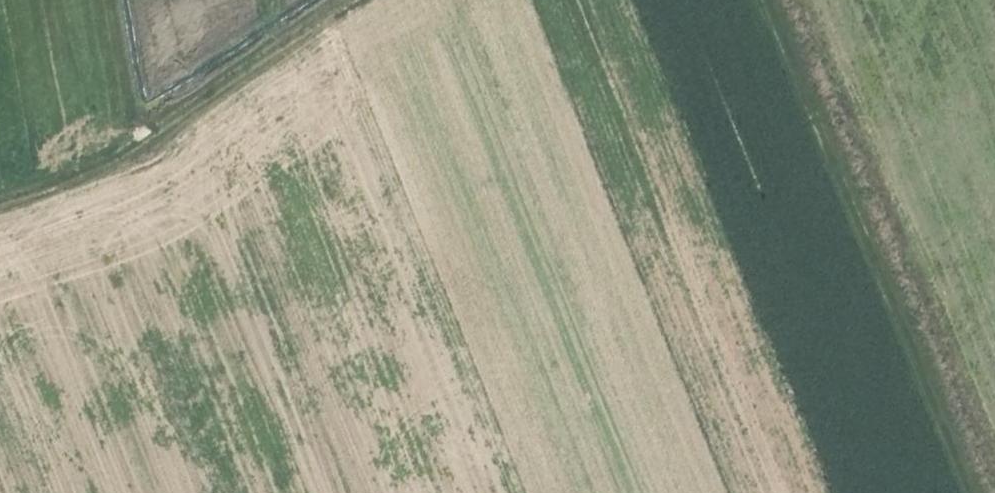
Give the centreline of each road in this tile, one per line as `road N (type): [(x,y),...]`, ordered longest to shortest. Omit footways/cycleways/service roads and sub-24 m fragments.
road 1 (track): [(760,0),(964,492)]
road 2 (track): [(351,0),(88,175),(0,212)]

